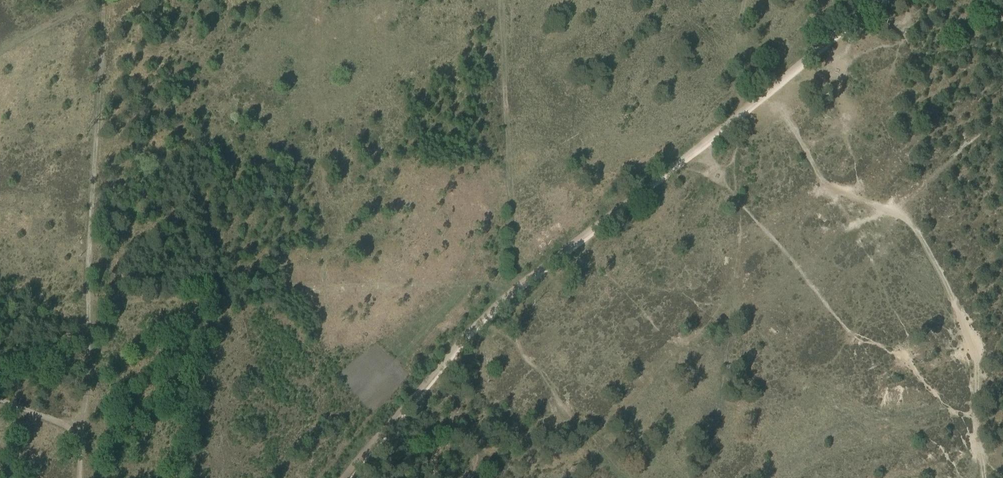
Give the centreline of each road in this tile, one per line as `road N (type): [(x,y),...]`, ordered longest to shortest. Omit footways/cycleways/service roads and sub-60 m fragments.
road 1 (track): [(346,477),(503,297),(883,0)]

